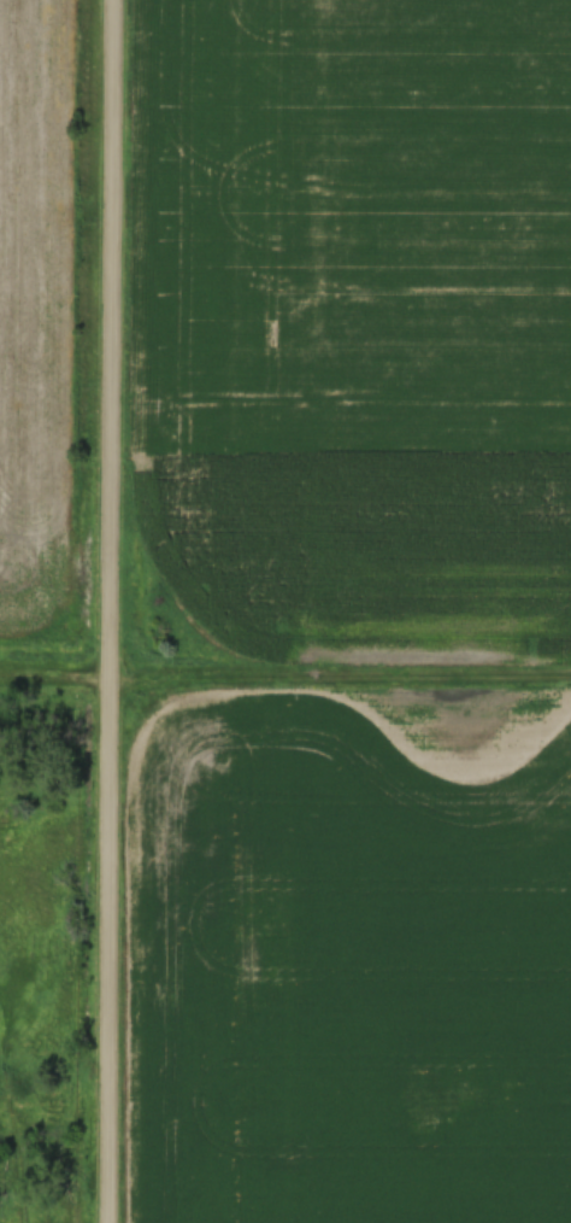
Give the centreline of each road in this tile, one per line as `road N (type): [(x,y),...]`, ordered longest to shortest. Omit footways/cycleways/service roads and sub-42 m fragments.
road 1 (residential): [(97,1222),(101,0)]
road 2 (residential): [(570,689),(98,691)]

